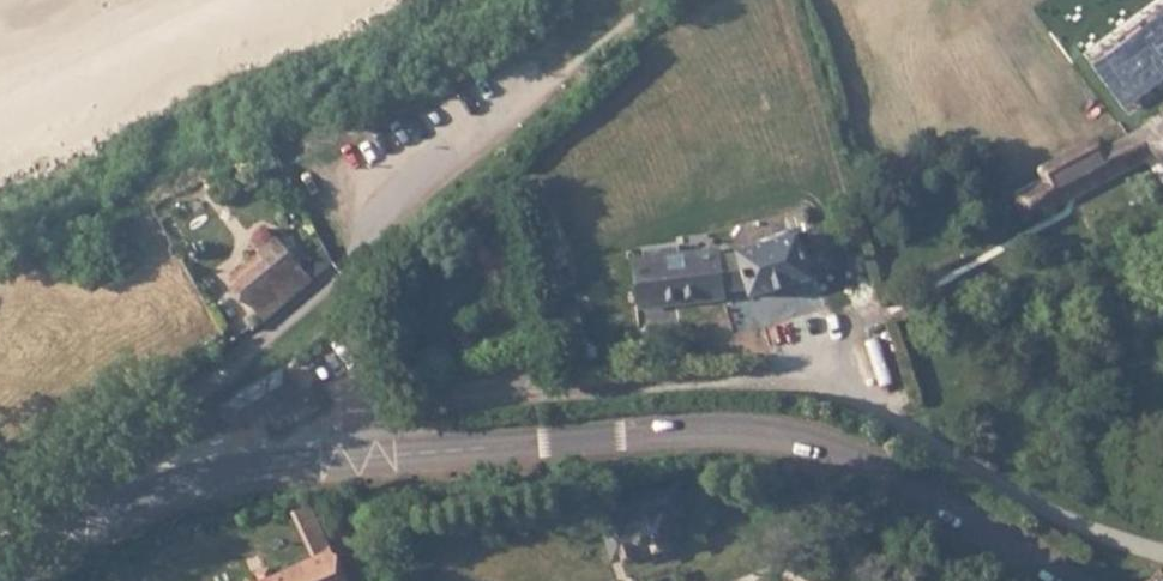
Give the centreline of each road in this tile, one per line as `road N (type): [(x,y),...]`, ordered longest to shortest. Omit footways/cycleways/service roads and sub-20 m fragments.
road 1 (secondary): [(1,580),(138,497),(231,470),(702,423),(853,453),(1059,580)]

